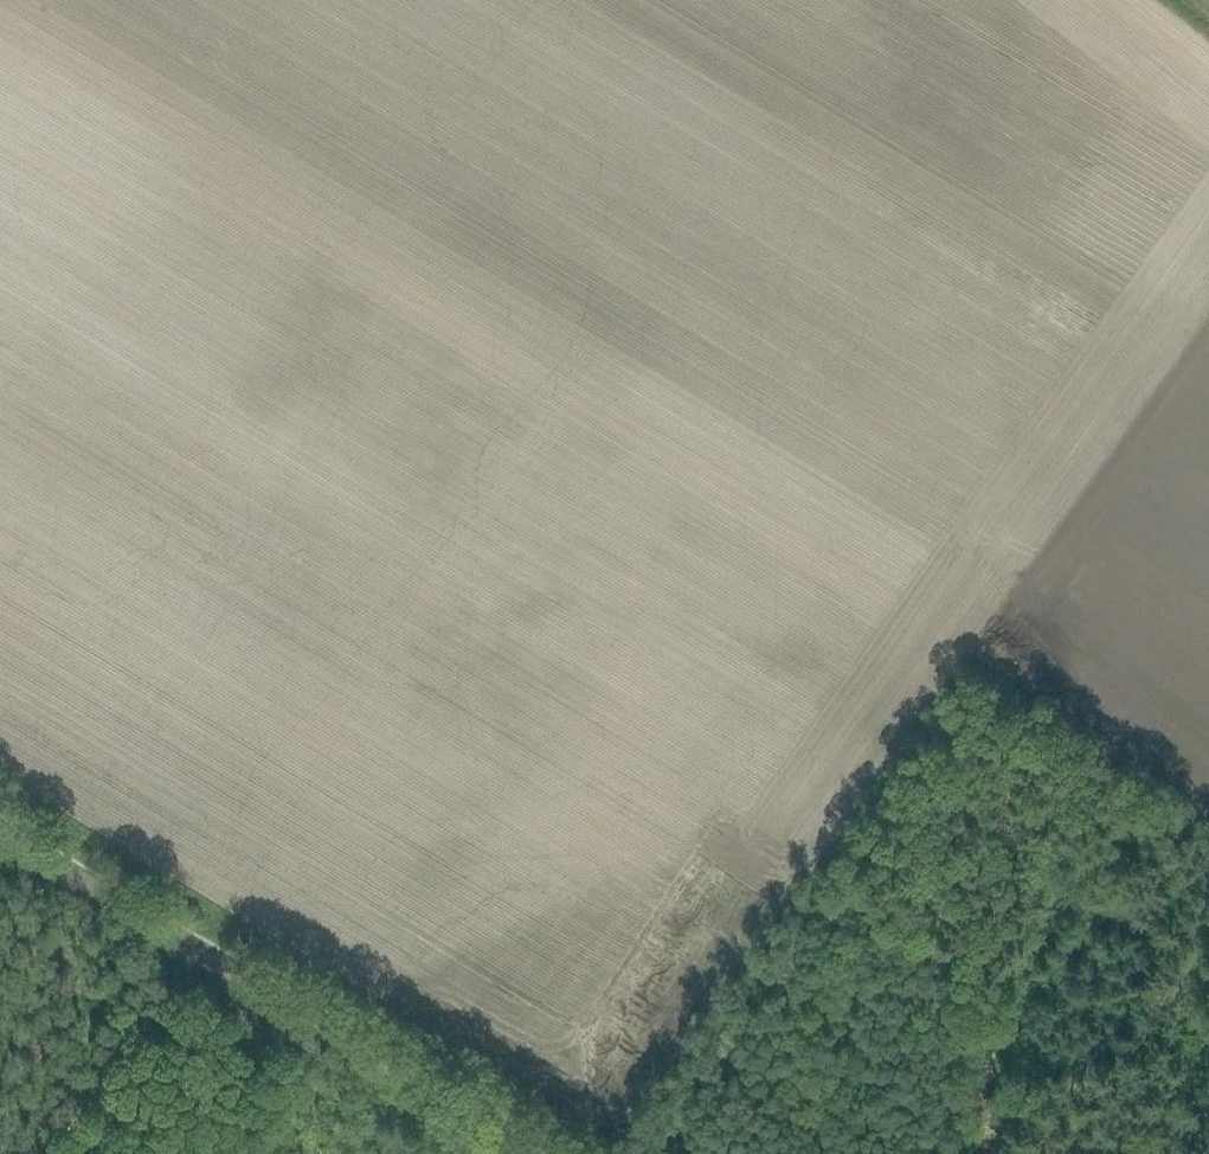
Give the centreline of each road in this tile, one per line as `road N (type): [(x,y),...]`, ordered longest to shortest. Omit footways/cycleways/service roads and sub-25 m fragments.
road 1 (track): [(541,1153),(0,831)]

